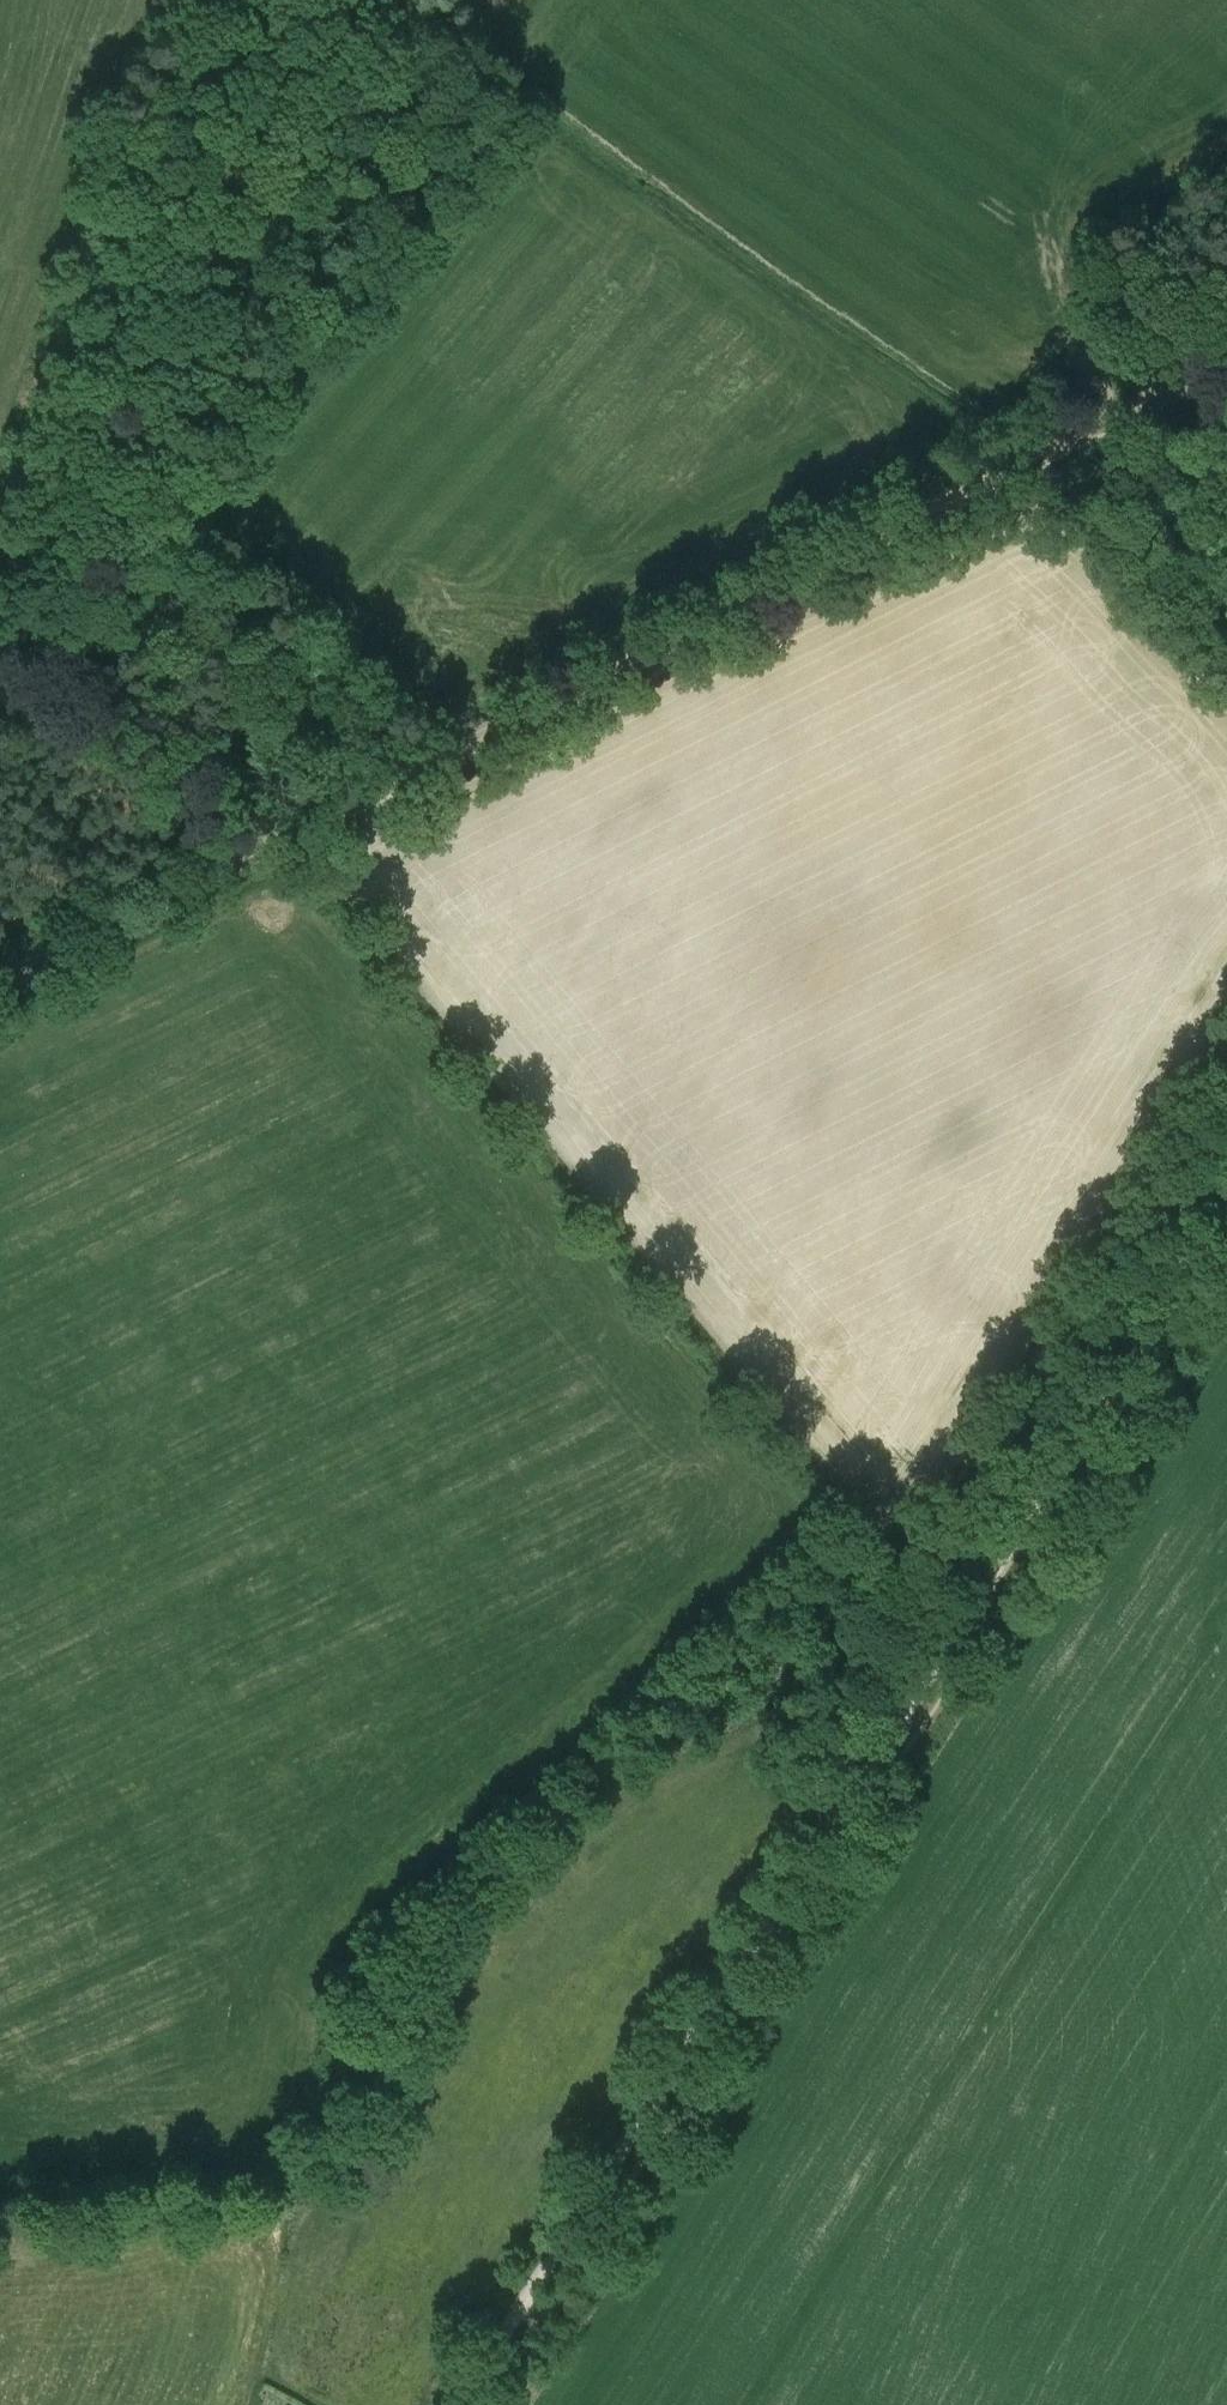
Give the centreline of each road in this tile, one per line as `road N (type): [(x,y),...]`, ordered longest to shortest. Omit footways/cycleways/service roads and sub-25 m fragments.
road 1 (track): [(1226,1220),(461,2404)]
road 2 (track): [(0,981),(1226,359)]

